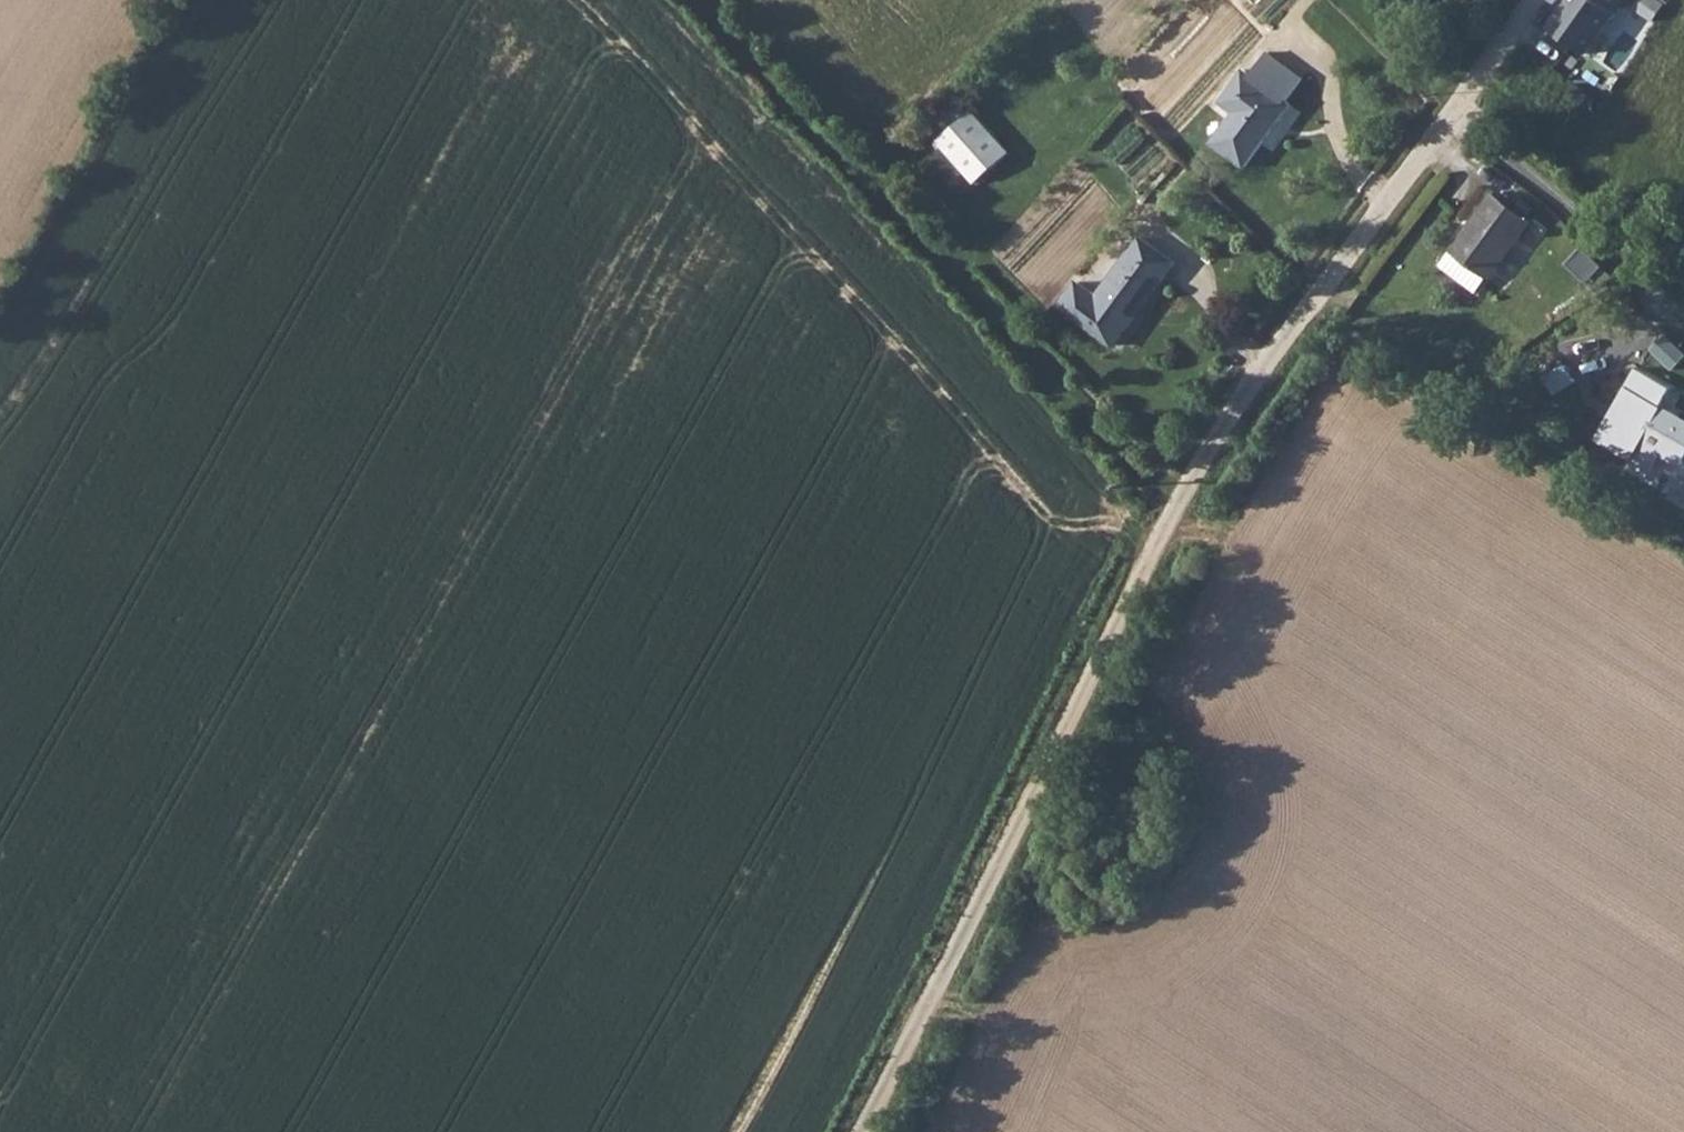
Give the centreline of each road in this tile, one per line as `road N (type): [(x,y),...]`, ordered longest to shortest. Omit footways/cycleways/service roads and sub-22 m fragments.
road 1 (unclassified): [(858,1131),(1188,489),(1267,358),(1538,0)]

